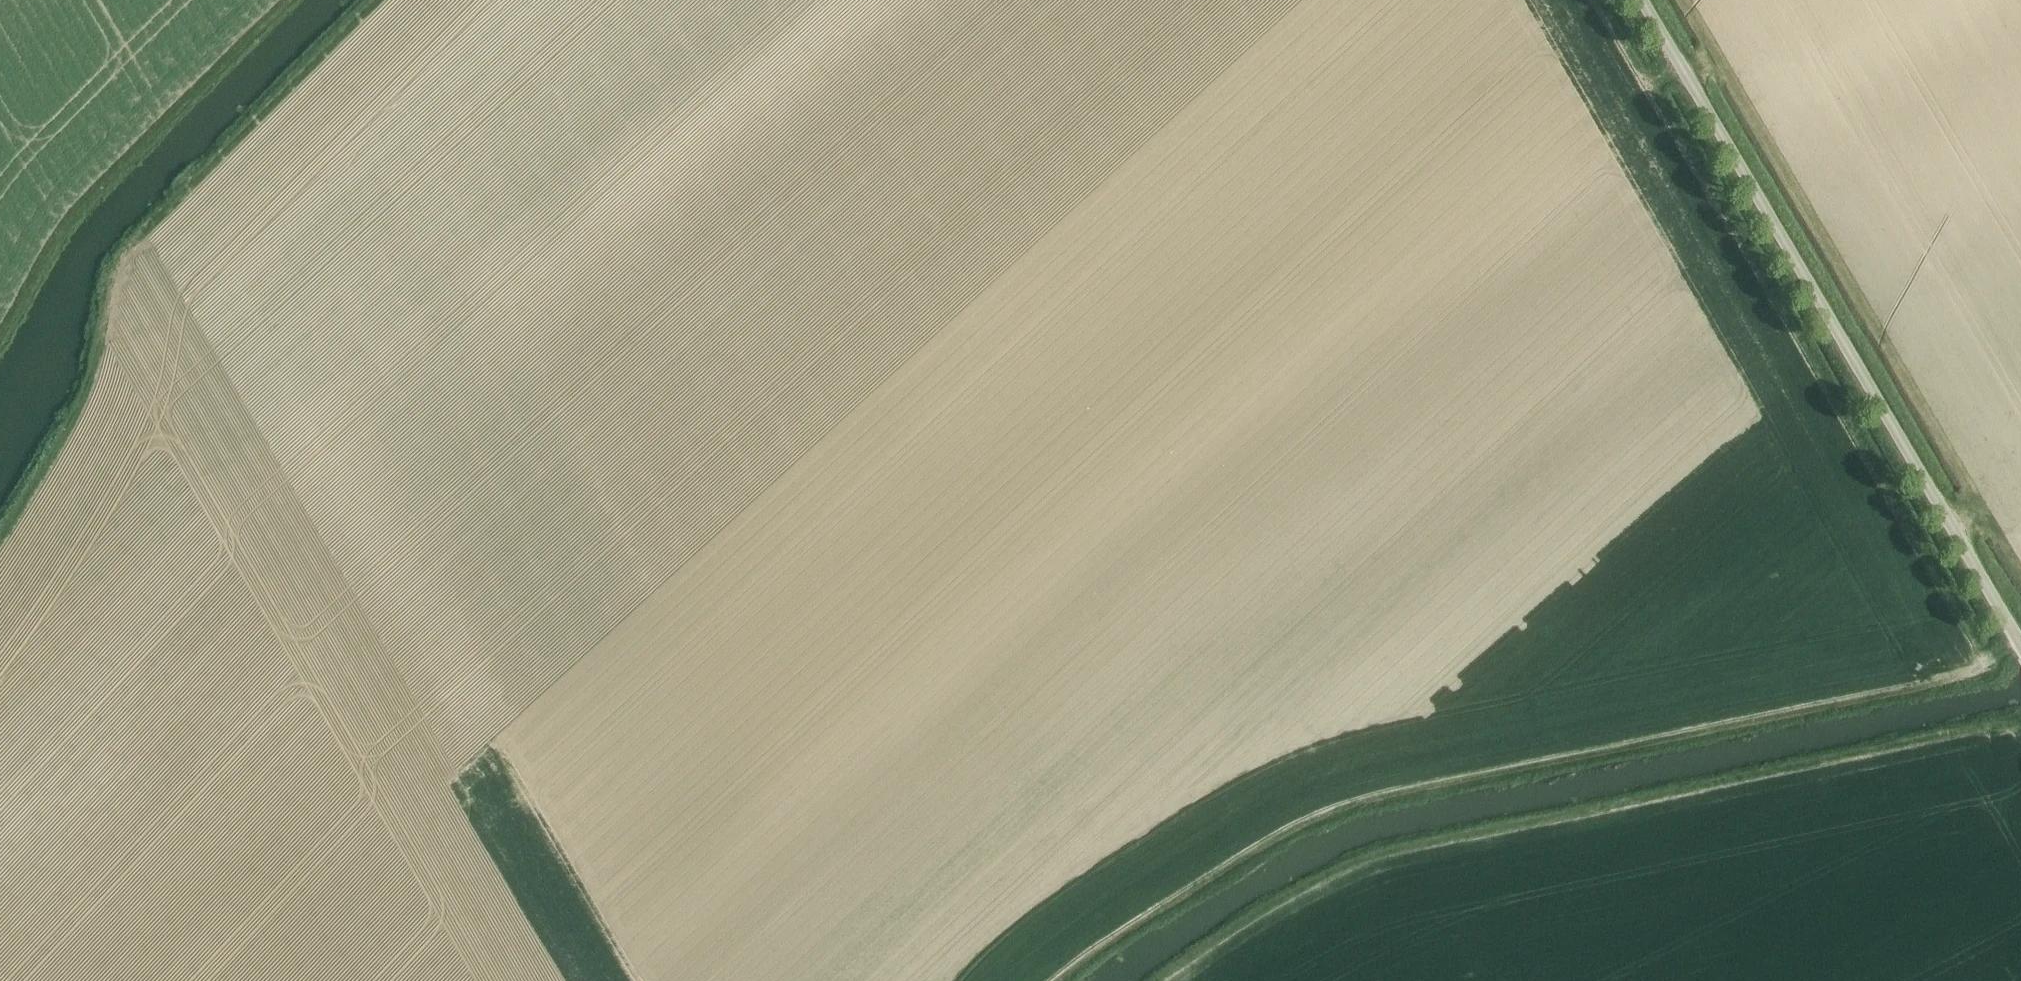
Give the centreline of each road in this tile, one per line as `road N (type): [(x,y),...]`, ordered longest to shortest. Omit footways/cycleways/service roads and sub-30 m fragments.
road 1 (unclassified): [(2020,644),(1641,0)]

